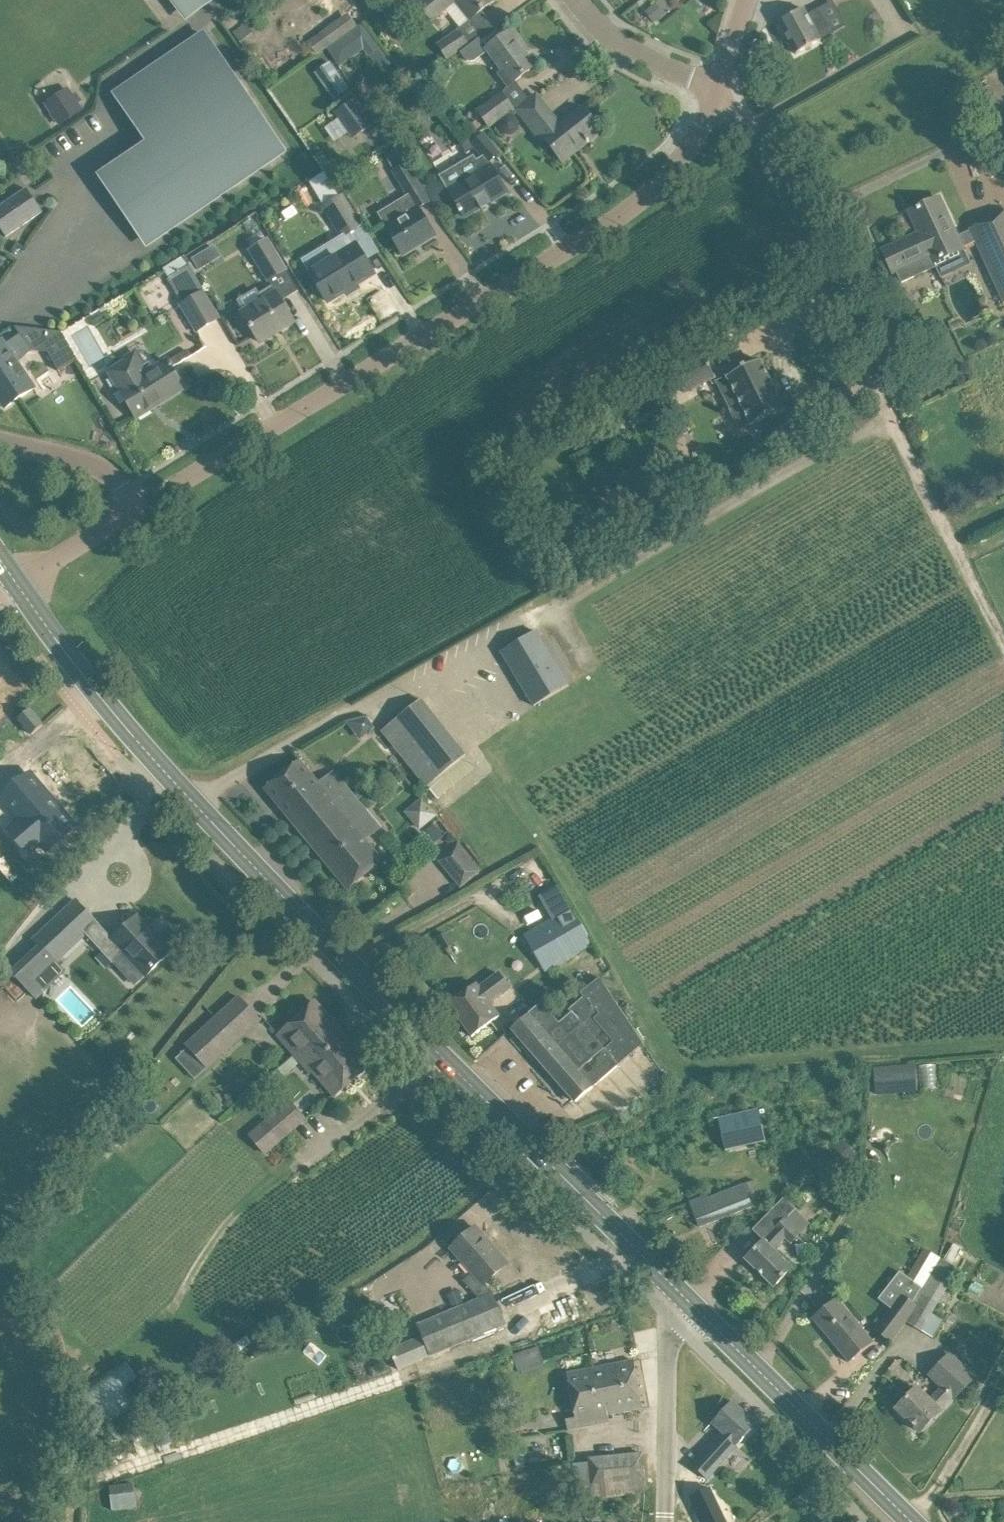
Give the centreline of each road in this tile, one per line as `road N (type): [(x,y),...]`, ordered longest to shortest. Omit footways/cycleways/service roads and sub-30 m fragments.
road 1 (tertiary): [(691,1304),(198,805),(110,708),(17,581)]
road 2 (tertiary): [(138,509),(639,201),(698,133),(717,85)]
road 3 (unclassified): [(968,579),(782,191),(717,85)]
road 4 (tertiary): [(912,1521),(691,1304)]
road 5 (unclassified): [(665,1521),(667,1359),(675,1321),(691,1304)]
road 6 (track): [(911,1521),(1003,1368)]
road 7 (residential): [(717,85),(647,56),(580,0)]
road 8 (unclassified): [(0,441),(91,462),(138,509)]
road 9 (tertiary): [(17,581),(138,509)]

